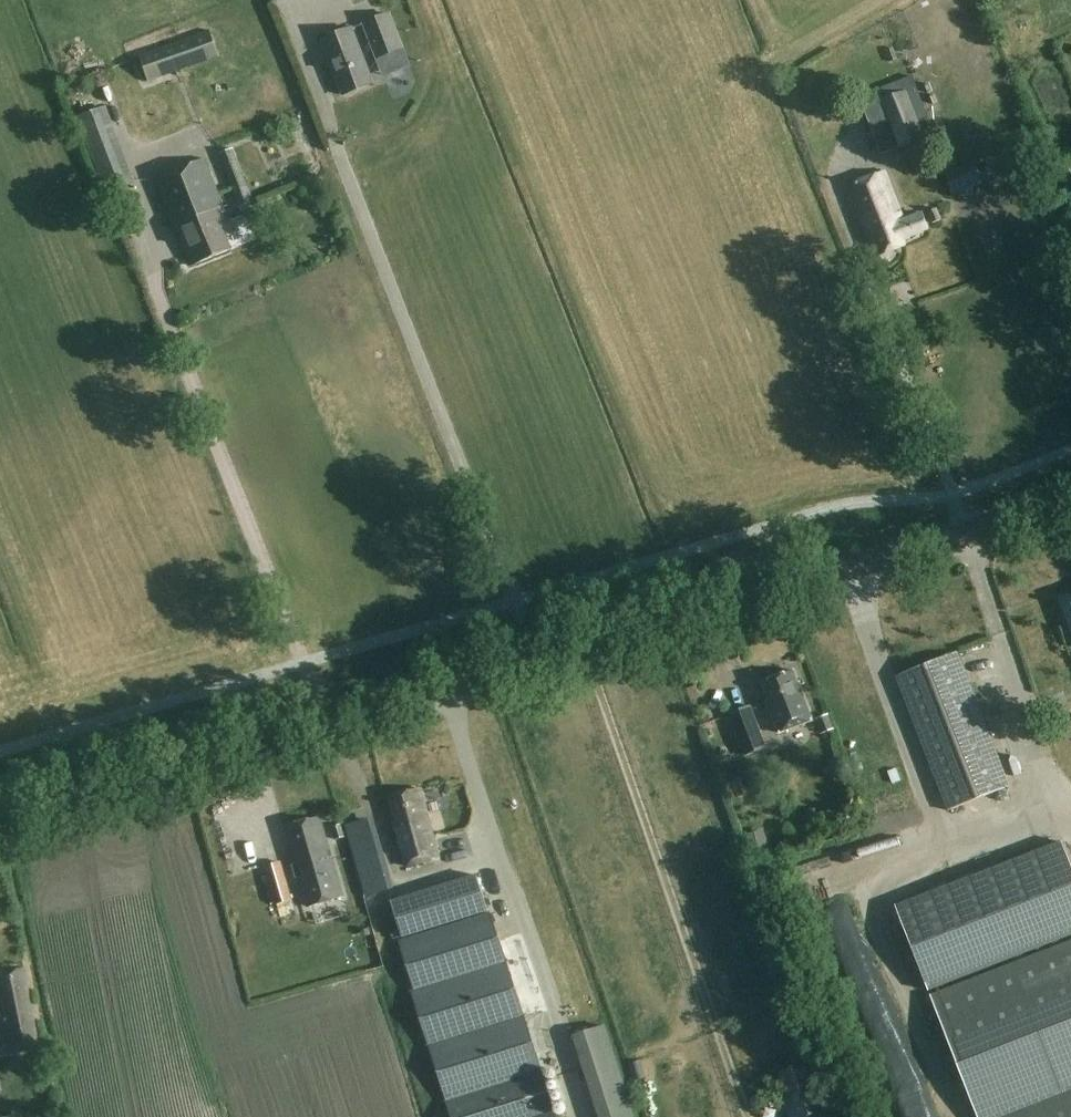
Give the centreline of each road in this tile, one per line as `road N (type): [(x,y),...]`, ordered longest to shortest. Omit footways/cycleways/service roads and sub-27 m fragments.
road 1 (tertiary): [(0,814),(945,538),(1070,494)]

